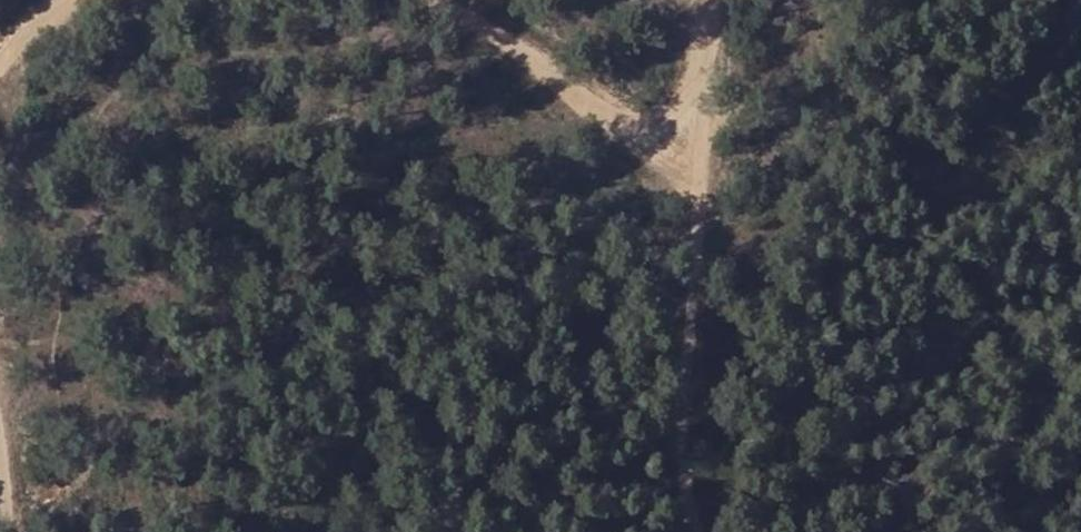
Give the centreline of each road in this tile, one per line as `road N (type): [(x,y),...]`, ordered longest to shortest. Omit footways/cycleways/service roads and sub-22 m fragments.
road 1 (track): [(403,0),(477,11),(627,133),(673,124),(699,98),(726,0)]
road 2 (track): [(696,531),(674,414),(699,195),(673,124)]
road 3 (track): [(31,531),(16,417),(0,379)]

